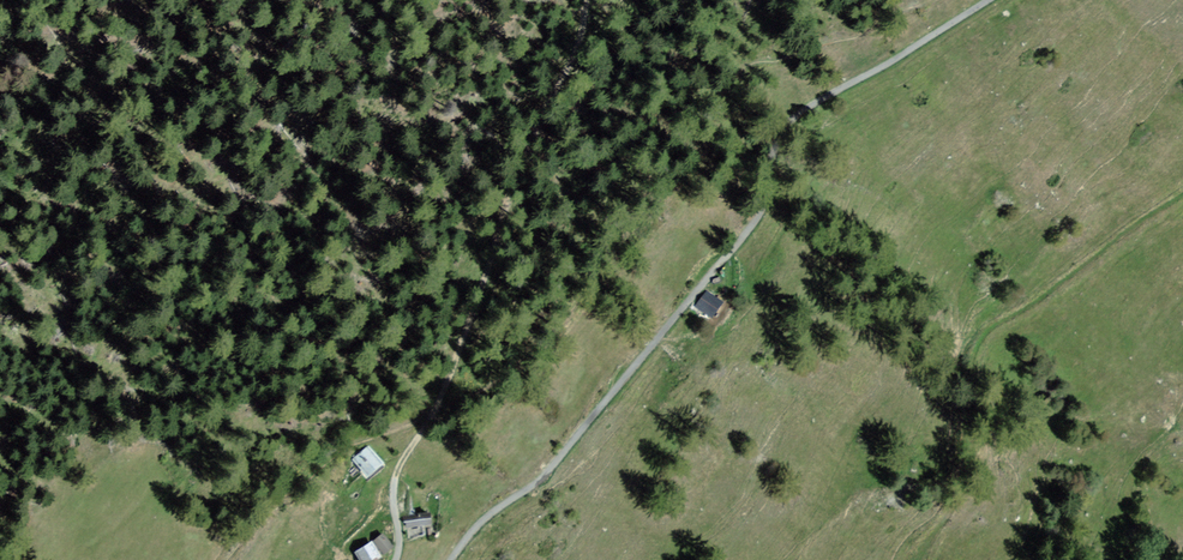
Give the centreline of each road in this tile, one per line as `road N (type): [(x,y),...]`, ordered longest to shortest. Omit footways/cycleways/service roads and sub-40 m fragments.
road 1 (track): [(983,0),(787,126),(777,149),(776,184),(756,221),(550,476),(477,525),(452,559)]
road 2 (track): [(434,409),(476,309),(513,182),(573,60),(587,0)]
road 3 (track): [(1182,195),(988,331),(974,354),(958,435)]
road 4 (track): [(398,559),(396,474),(434,409)]

